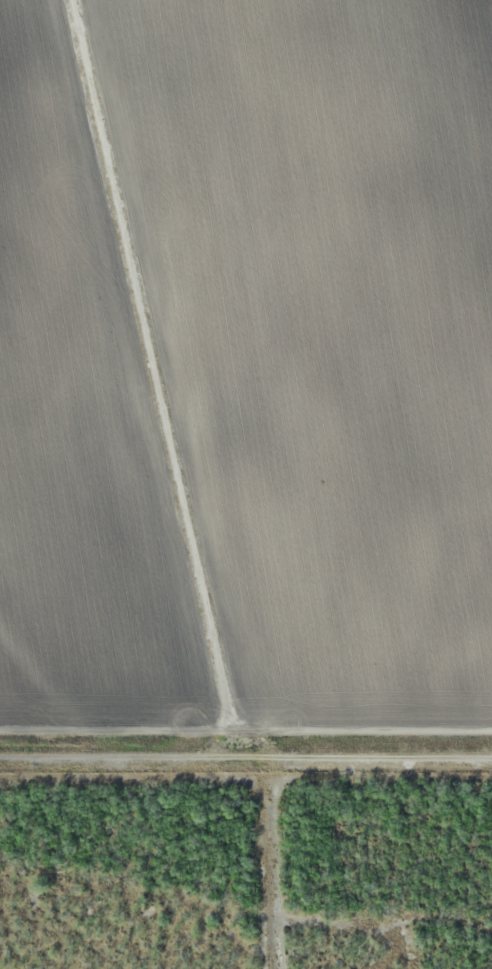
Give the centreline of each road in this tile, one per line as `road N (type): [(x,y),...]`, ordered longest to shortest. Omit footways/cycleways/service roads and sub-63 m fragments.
road 1 (track): [(491,754),(0,755)]

